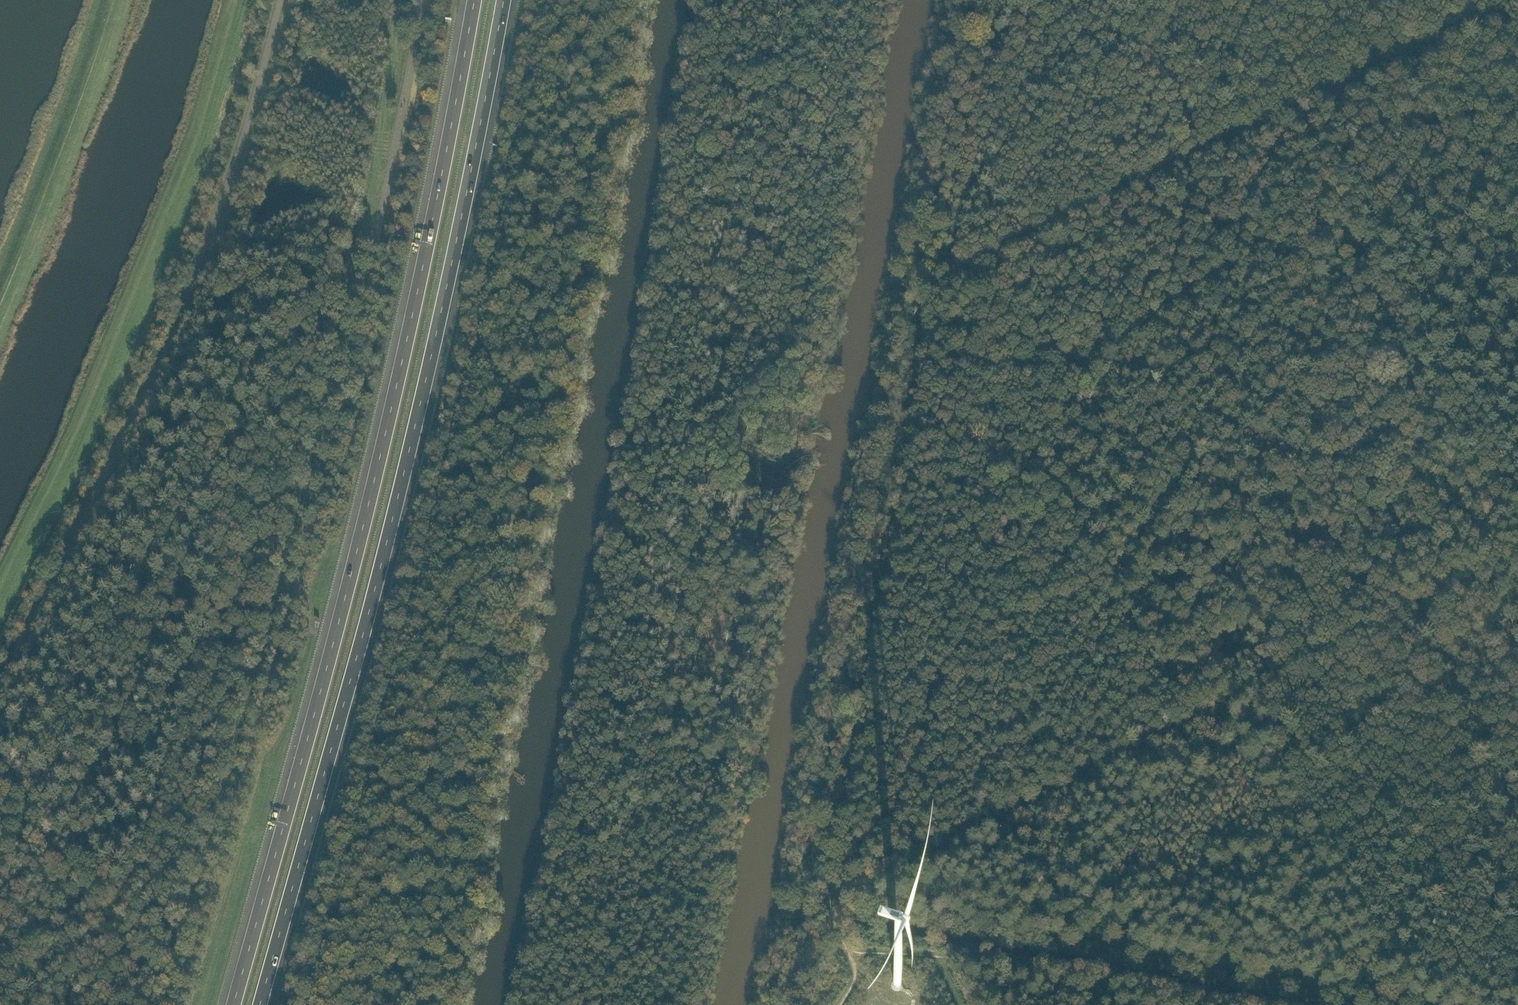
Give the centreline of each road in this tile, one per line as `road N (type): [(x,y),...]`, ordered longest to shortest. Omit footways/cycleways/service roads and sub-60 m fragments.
road 1 (motorway): [(268,1004),(405,493),(505,0)]
road 2 (motorway): [(472,0),(403,358),(237,1004)]
road 3 (unclassified): [(0,680),(96,503),(197,267),(280,0)]

